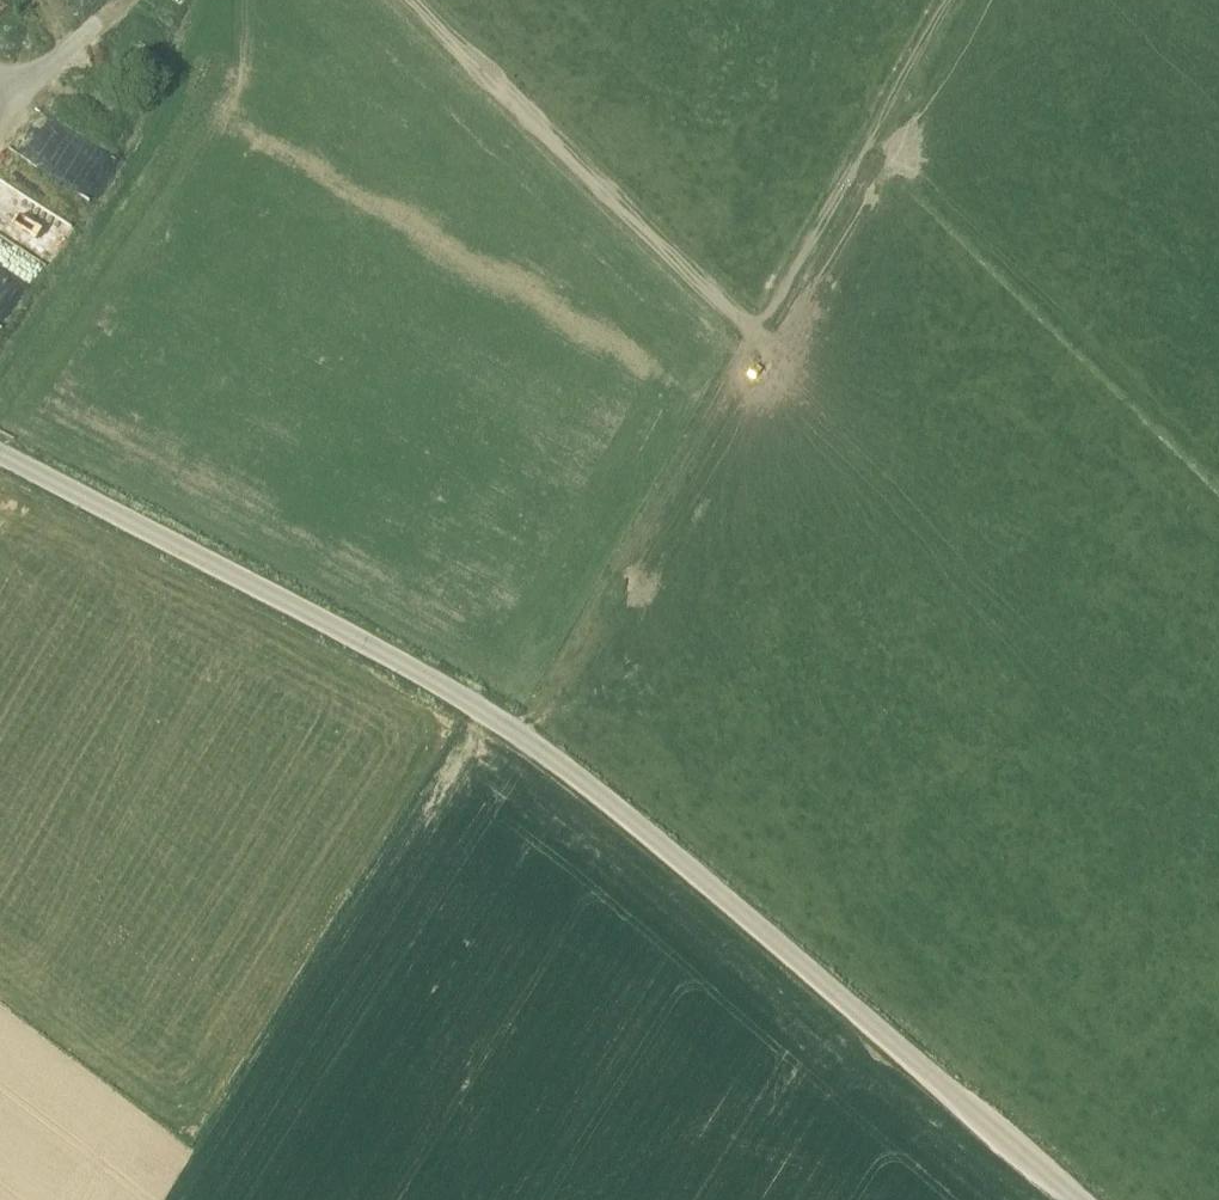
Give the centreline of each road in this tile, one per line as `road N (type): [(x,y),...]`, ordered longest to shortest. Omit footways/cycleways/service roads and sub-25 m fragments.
road 1 (unclassified): [(0,447),(498,714),(606,788),(1078,1199)]

